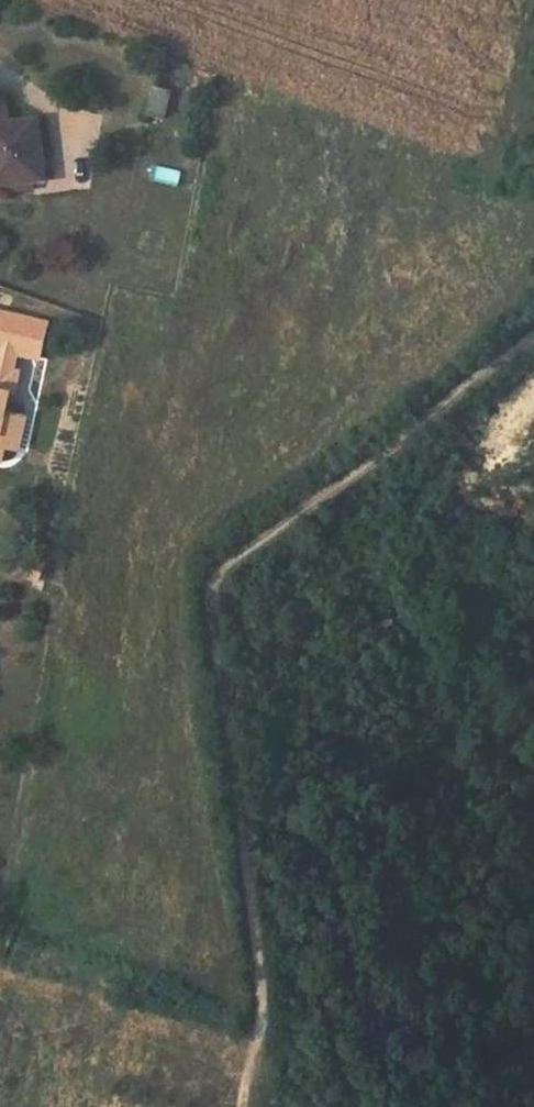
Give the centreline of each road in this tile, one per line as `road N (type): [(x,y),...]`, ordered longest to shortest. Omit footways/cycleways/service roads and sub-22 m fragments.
road 1 (track): [(533,337),(219,573),(209,589),(260,1034)]
road 2 (track): [(260,1034),(0,964)]

